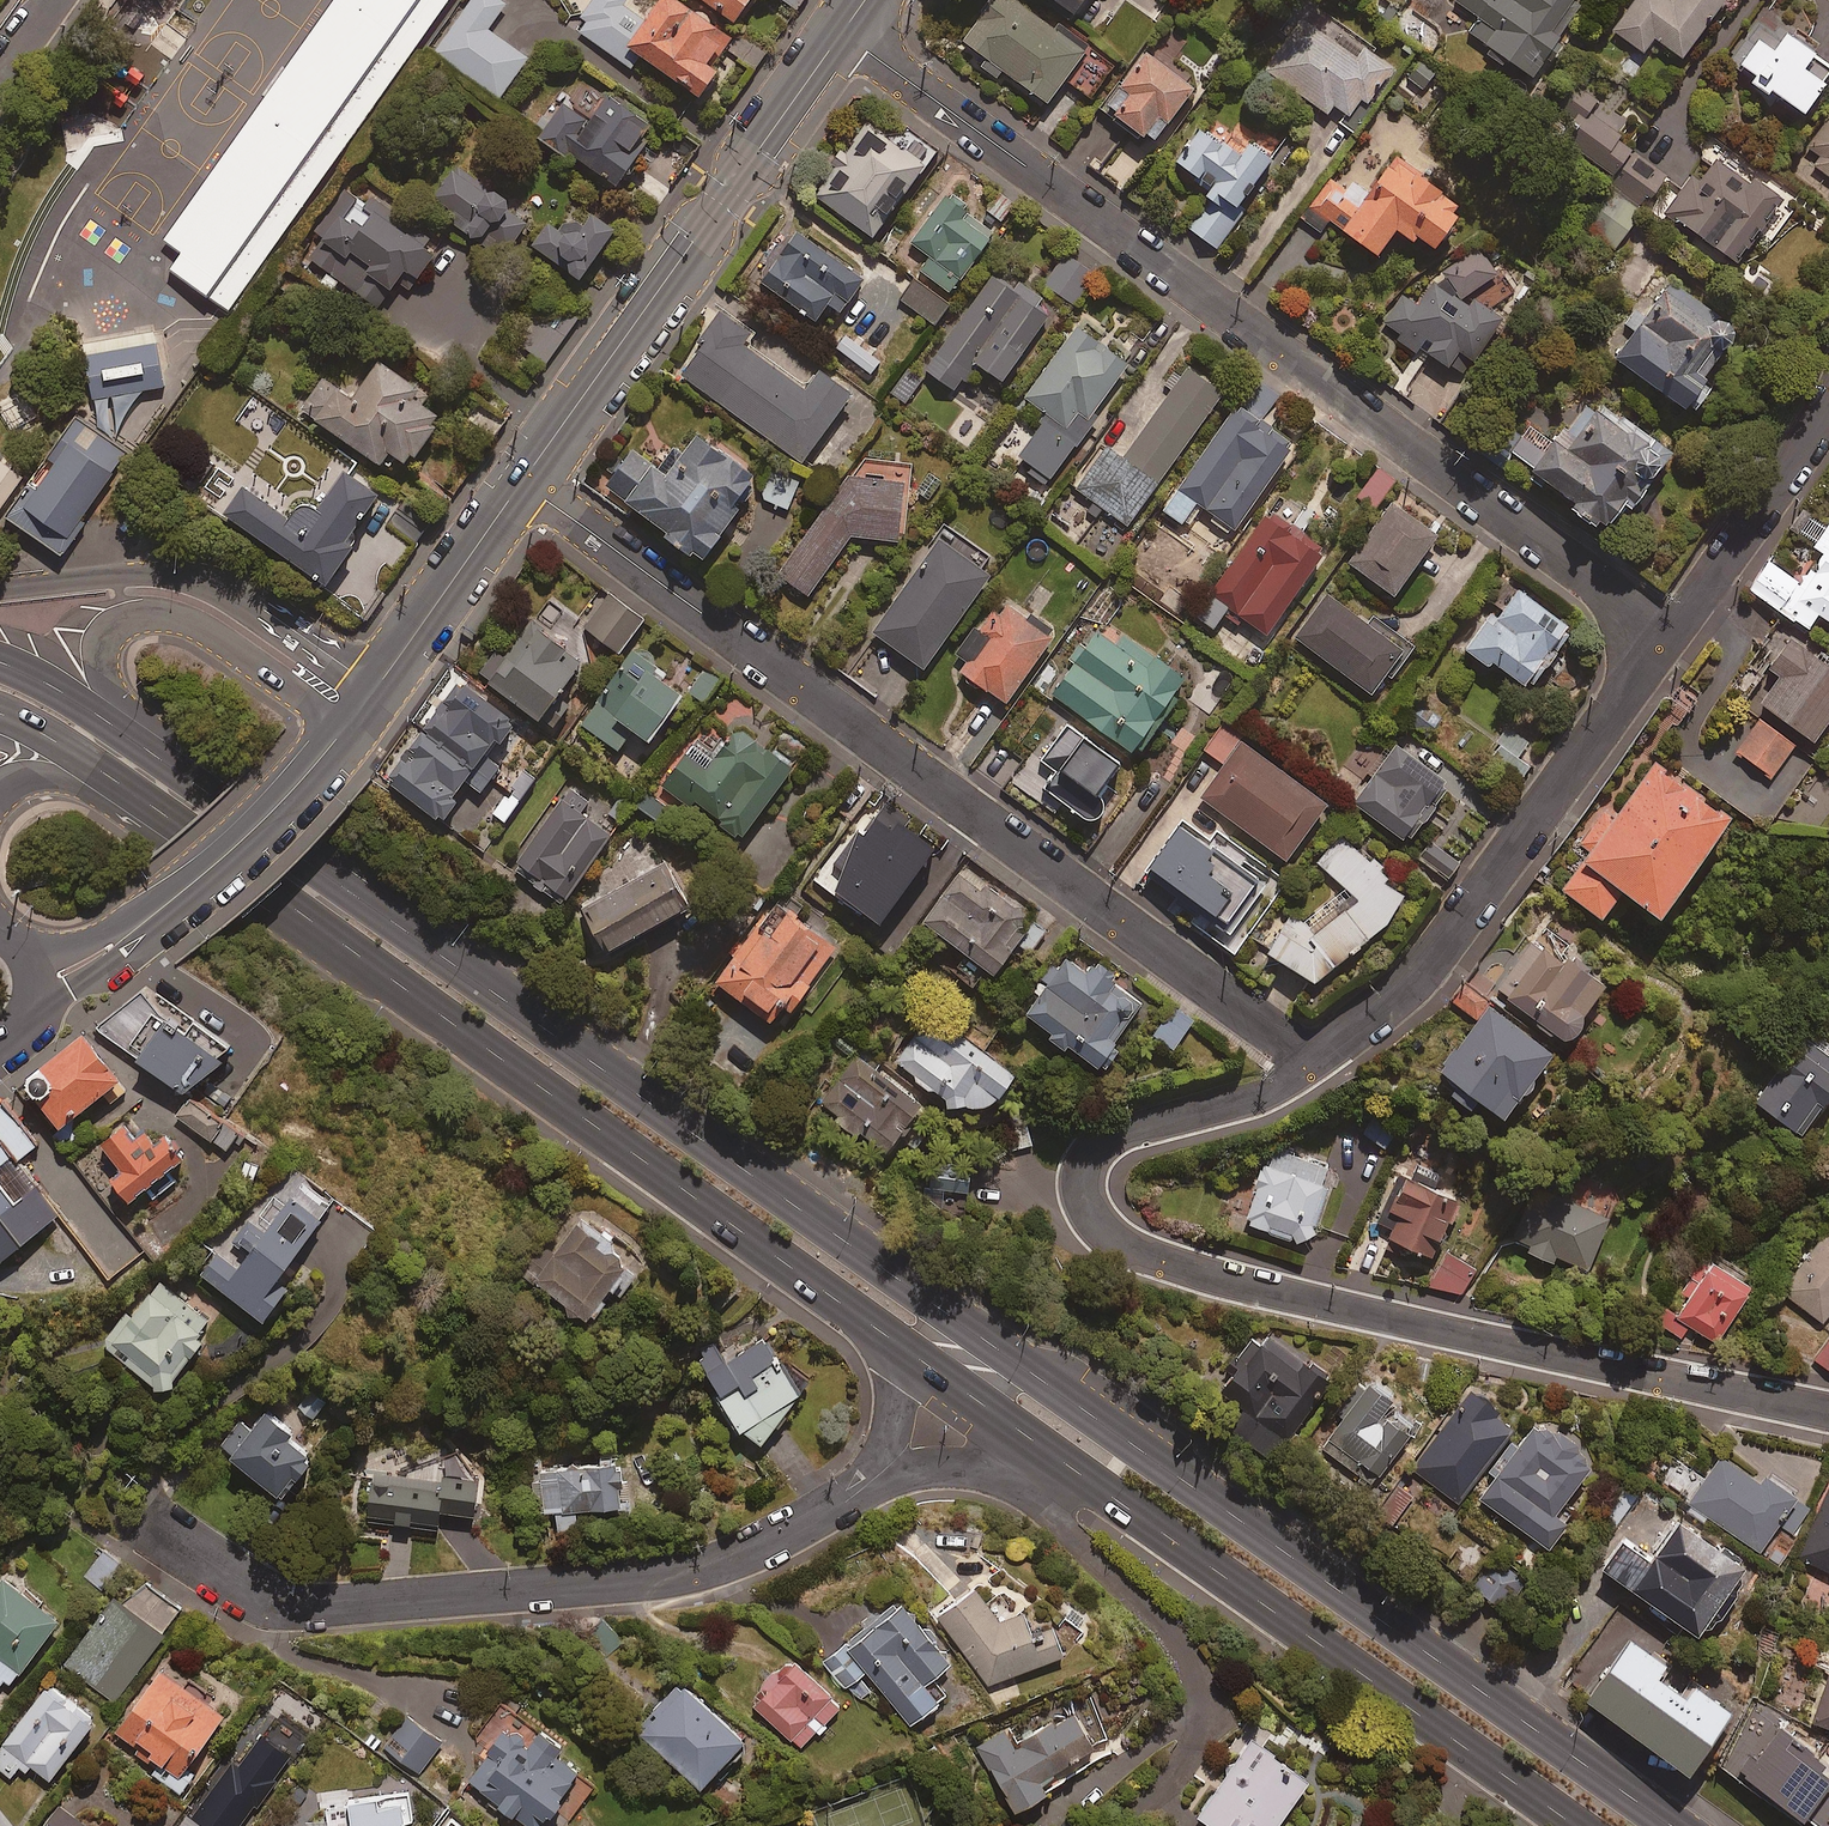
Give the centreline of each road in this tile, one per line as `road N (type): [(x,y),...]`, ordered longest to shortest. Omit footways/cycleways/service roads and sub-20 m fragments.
road 1 (secondary): [(127,720),(191,756),(1696,1825)]
road 2 (secondary): [(955,1392),(271,904),(114,780)]
road 3 (residential): [(841,34),(1667,640)]
road 4 (residential): [(521,484),(1316,1063)]
road 5 (residential): [(955,1392),(860,1494),(719,1565),(667,1576),(313,1607),(237,1587),(158,1531)]
road 6 (secondary): [(1589,1825),(1096,1479),(955,1392)]
road 7 (residential): [(1828,1414),(1167,1265)]
road 8 (residential): [(1667,640),(1449,943),(1316,1063)]
road 9 (tertiary): [(841,34),(521,484)]
road 10 (secondary): [(0,590),(133,574),(180,577),(230,594),(378,686)]
road 11 (residential): [(1316,1063),(1279,1088),(1113,1137),(1096,1149),(1085,1165),(1087,1209),(1107,1235),(1167,1265)]
road 12 (secondary): [(346,731),(305,694),(164,612),(122,616),(102,643),(100,674),(127,720)]
road 13 (tertiary): [(30,968),(74,969),(133,934),(250,834),(322,759)]
road 14 (residential): [(1828,411),(1667,640)]
road 15 (tertiary): [(521,484),(378,686)]
road 16 (secondary): [(0,662),(127,720)]
road 17 (secondary): [(114,780),(0,713)]

